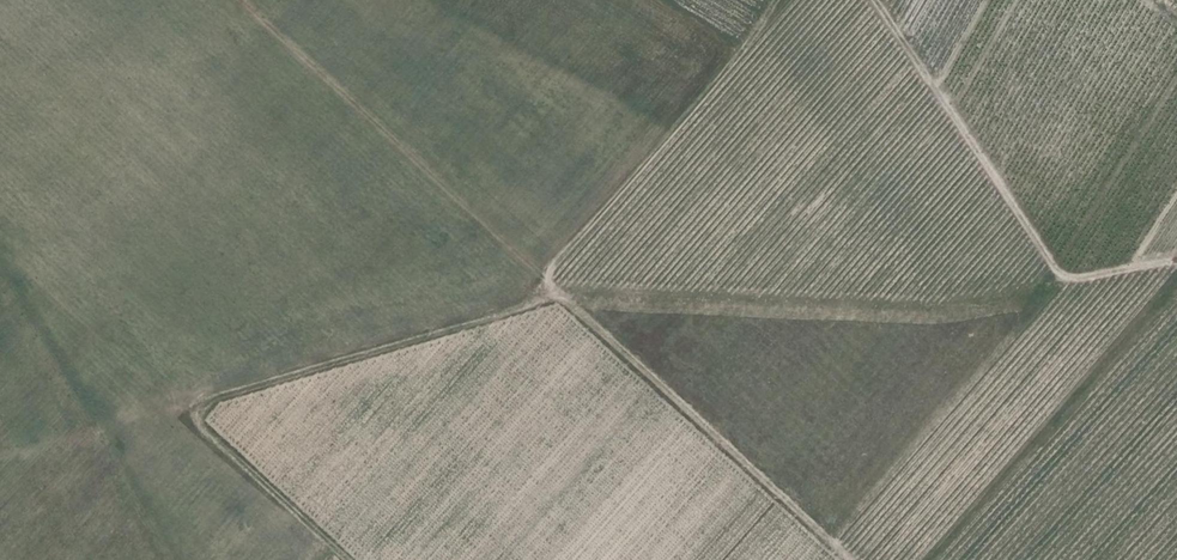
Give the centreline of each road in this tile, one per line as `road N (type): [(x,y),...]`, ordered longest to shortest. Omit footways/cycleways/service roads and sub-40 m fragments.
road 1 (track): [(346,559),(197,421),(190,403)]

